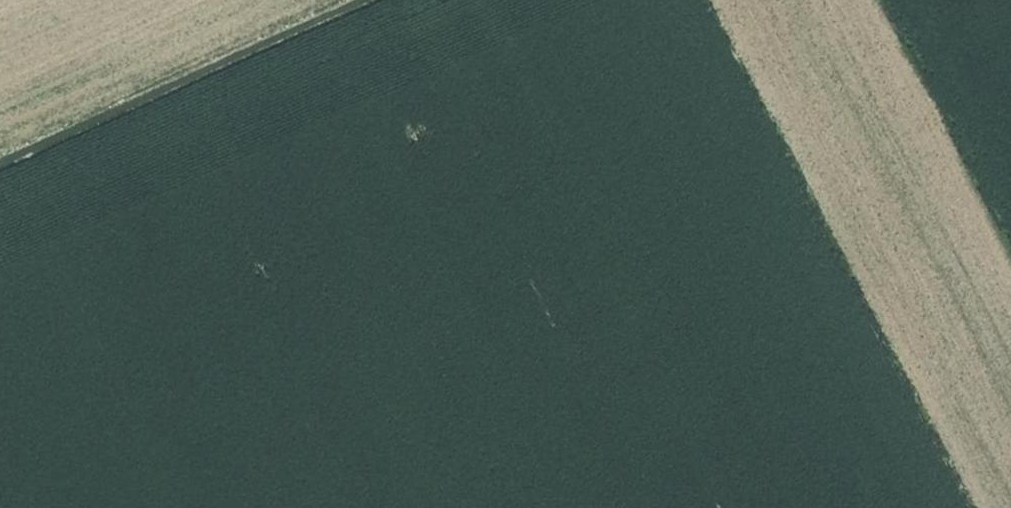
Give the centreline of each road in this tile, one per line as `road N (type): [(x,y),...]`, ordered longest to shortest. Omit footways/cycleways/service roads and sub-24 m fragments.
road 1 (track): [(0,163),(366,0)]

